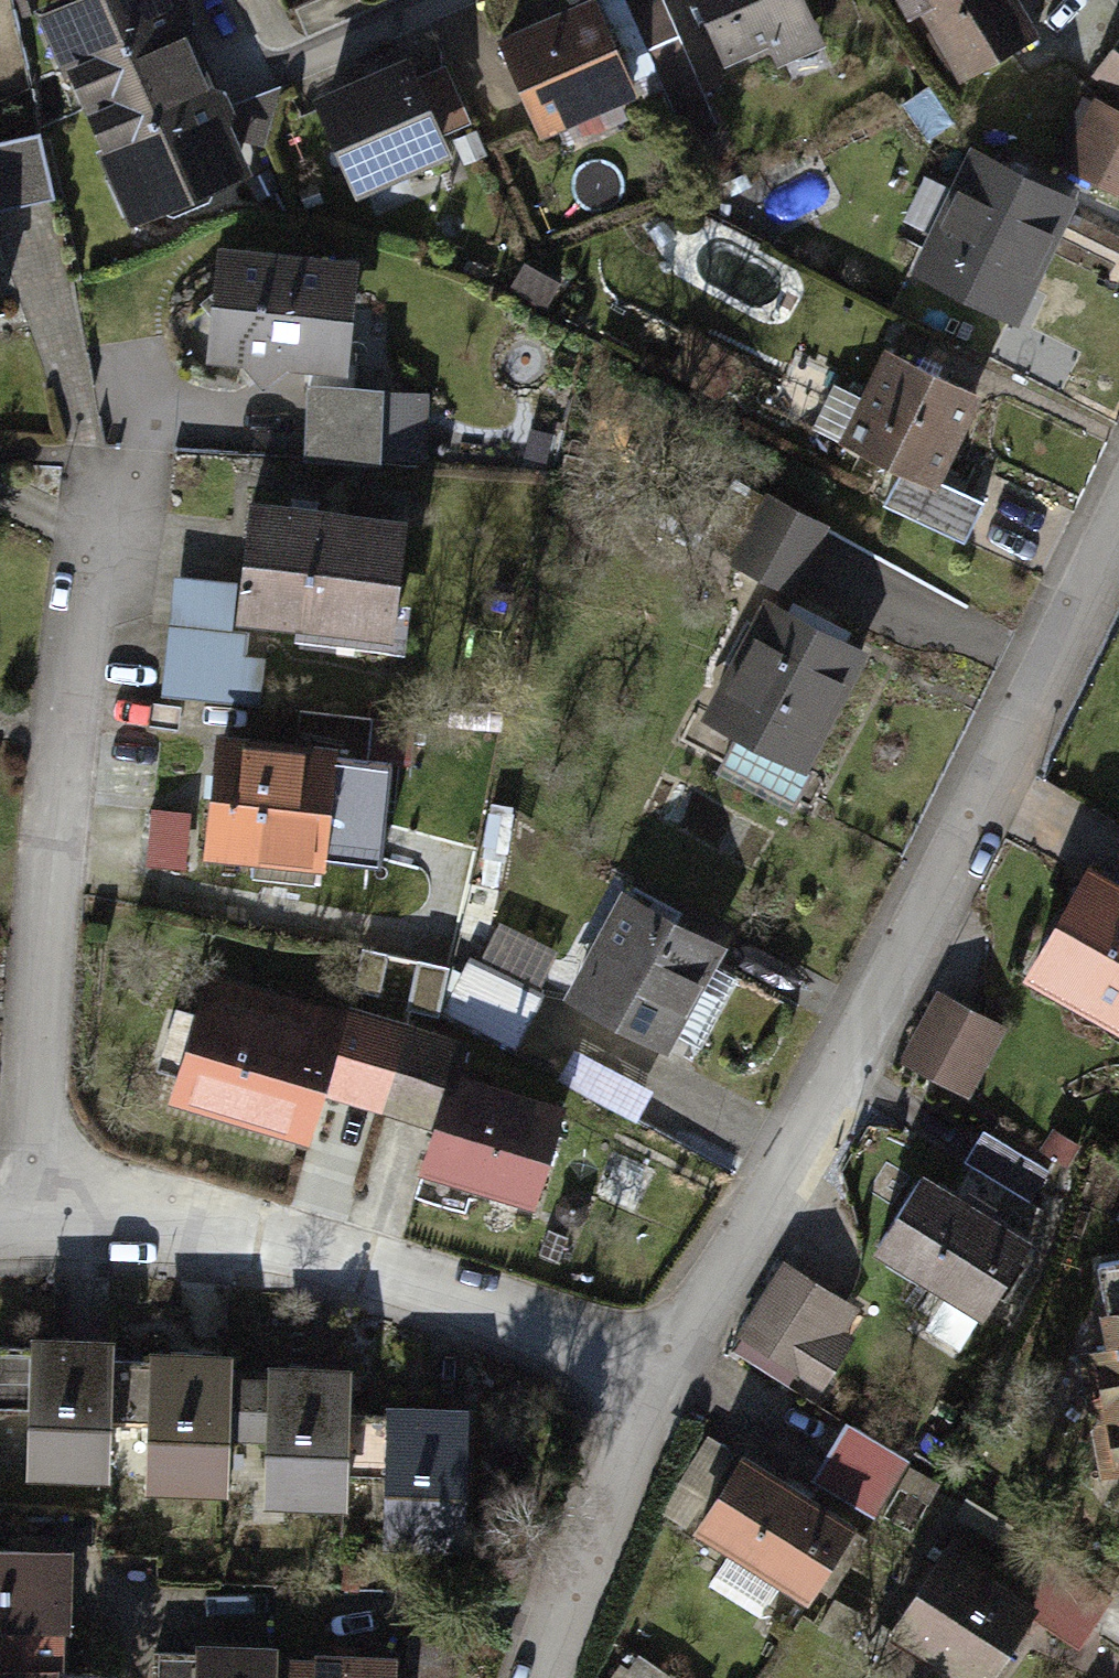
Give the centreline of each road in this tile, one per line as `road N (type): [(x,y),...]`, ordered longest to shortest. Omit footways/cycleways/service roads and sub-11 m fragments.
road 1 (residential): [(641,1398),(1118,528)]
road 2 (residential): [(43,1227),(34,1054),(87,462)]
road 3 (residential): [(43,1227),(386,1288),(641,1398)]
road 4 (residential): [(539,1677),(641,1398)]
road 5 (residential): [(423,0),(281,62)]

